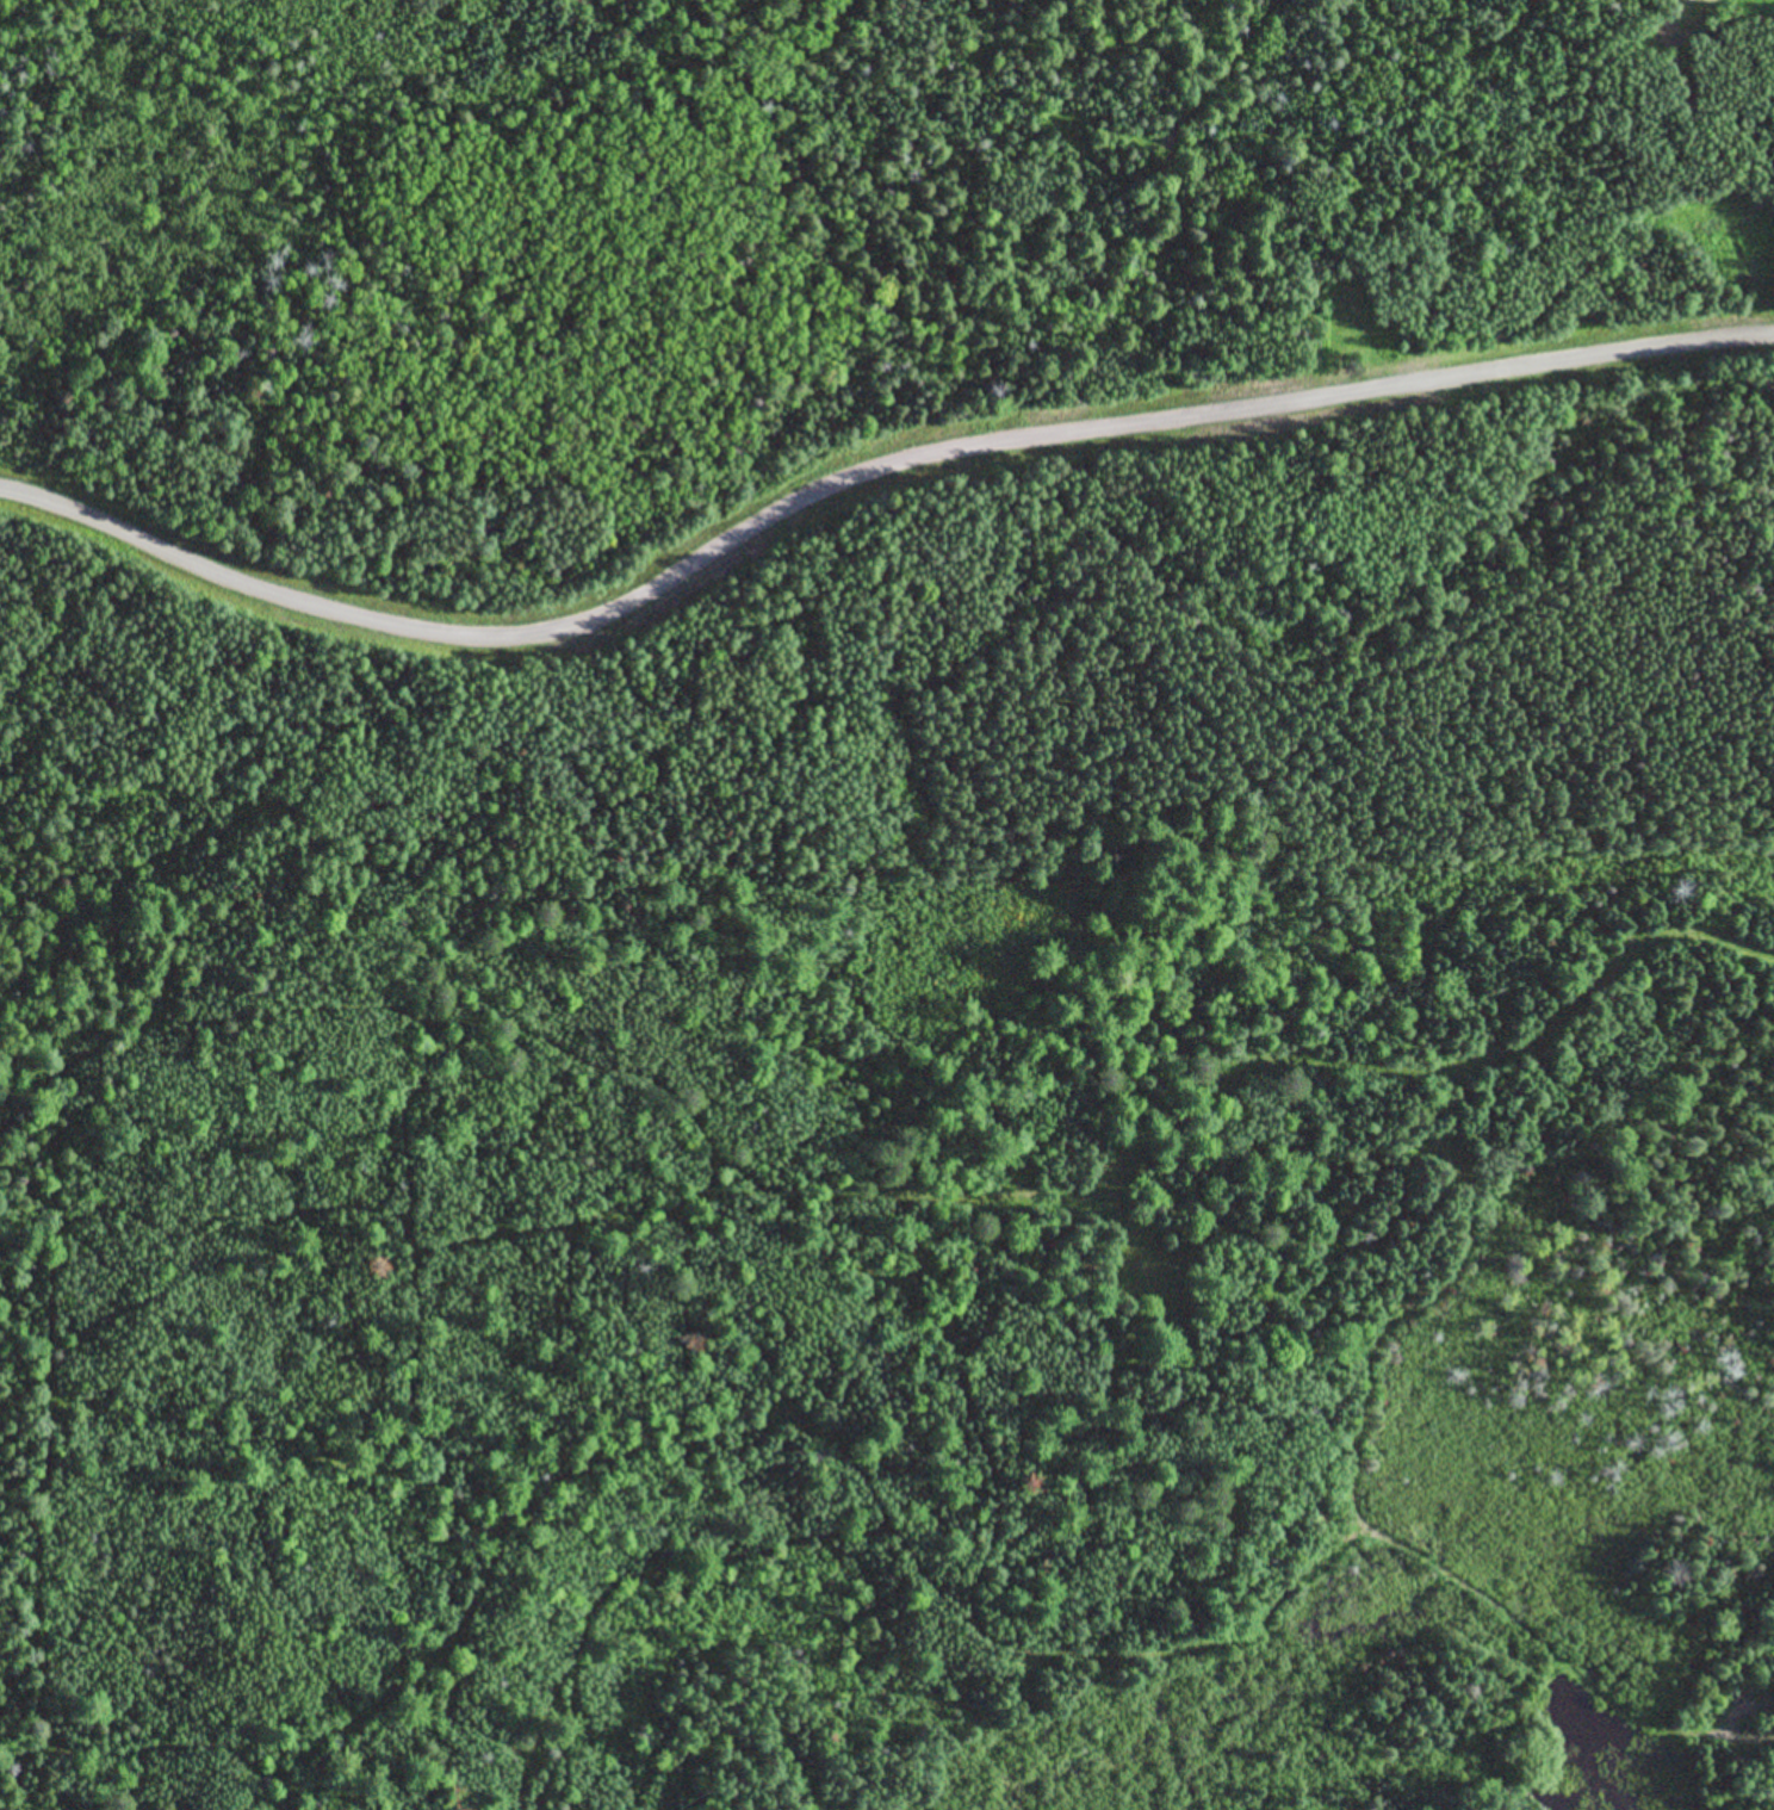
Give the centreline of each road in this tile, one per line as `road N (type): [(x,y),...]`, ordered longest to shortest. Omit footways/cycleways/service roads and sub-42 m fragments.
road 1 (residential): [(0,482),(27,483),(184,557),(413,631),(522,639),(620,614),(788,497),(892,458),(1129,432),(1407,373),(1773,333)]

